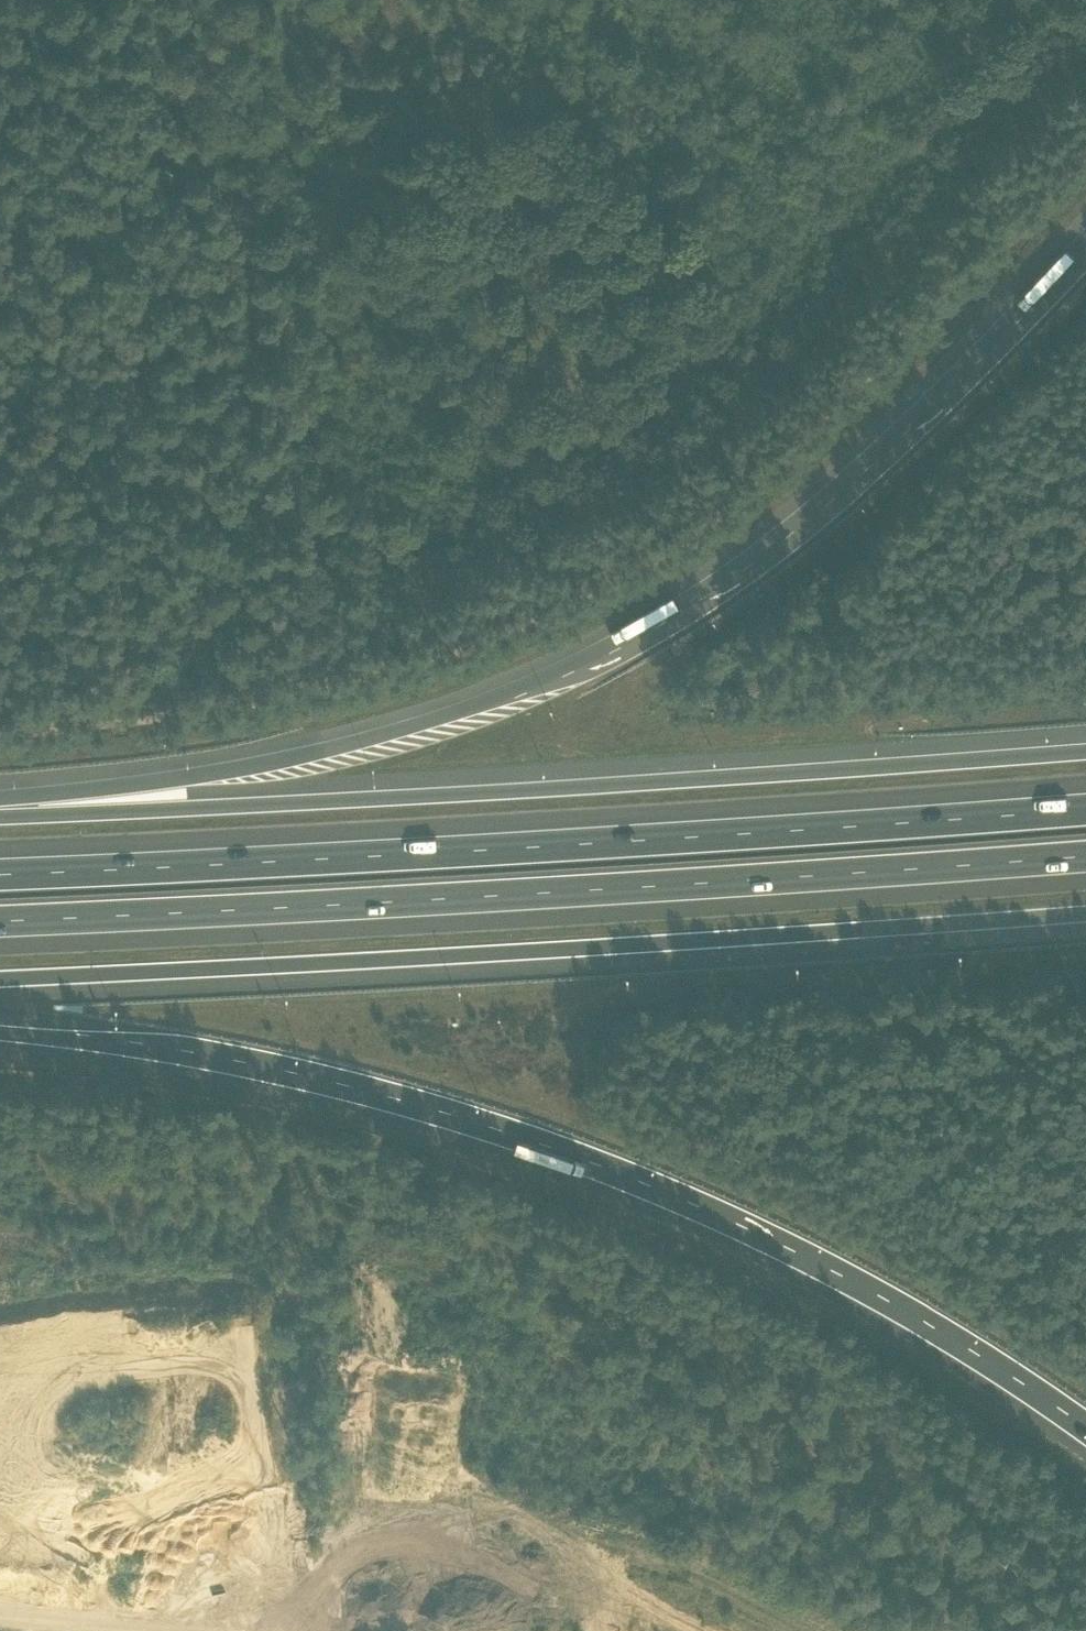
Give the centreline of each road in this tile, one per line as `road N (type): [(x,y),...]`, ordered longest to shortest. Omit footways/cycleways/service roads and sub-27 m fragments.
road 1 (motorway): [(1085,251),(792,536),(623,647),(443,716),(258,766),(0,801)]
road 2 (motorway): [(0,1031),(335,1079),(586,1158),(848,1272),(1085,1418)]
road 3 (motorway): [(1085,742),(728,771),(0,812)]
road 4 (motorway): [(0,920),(1085,852)]
road 5 (motorway): [(1085,807),(755,834),(0,872)]
road 6 (motorway): [(0,978),(1085,912)]
road 7 (track): [(429,1630),(494,1582),(575,1557),(658,1561),(737,1588),(812,1630)]

